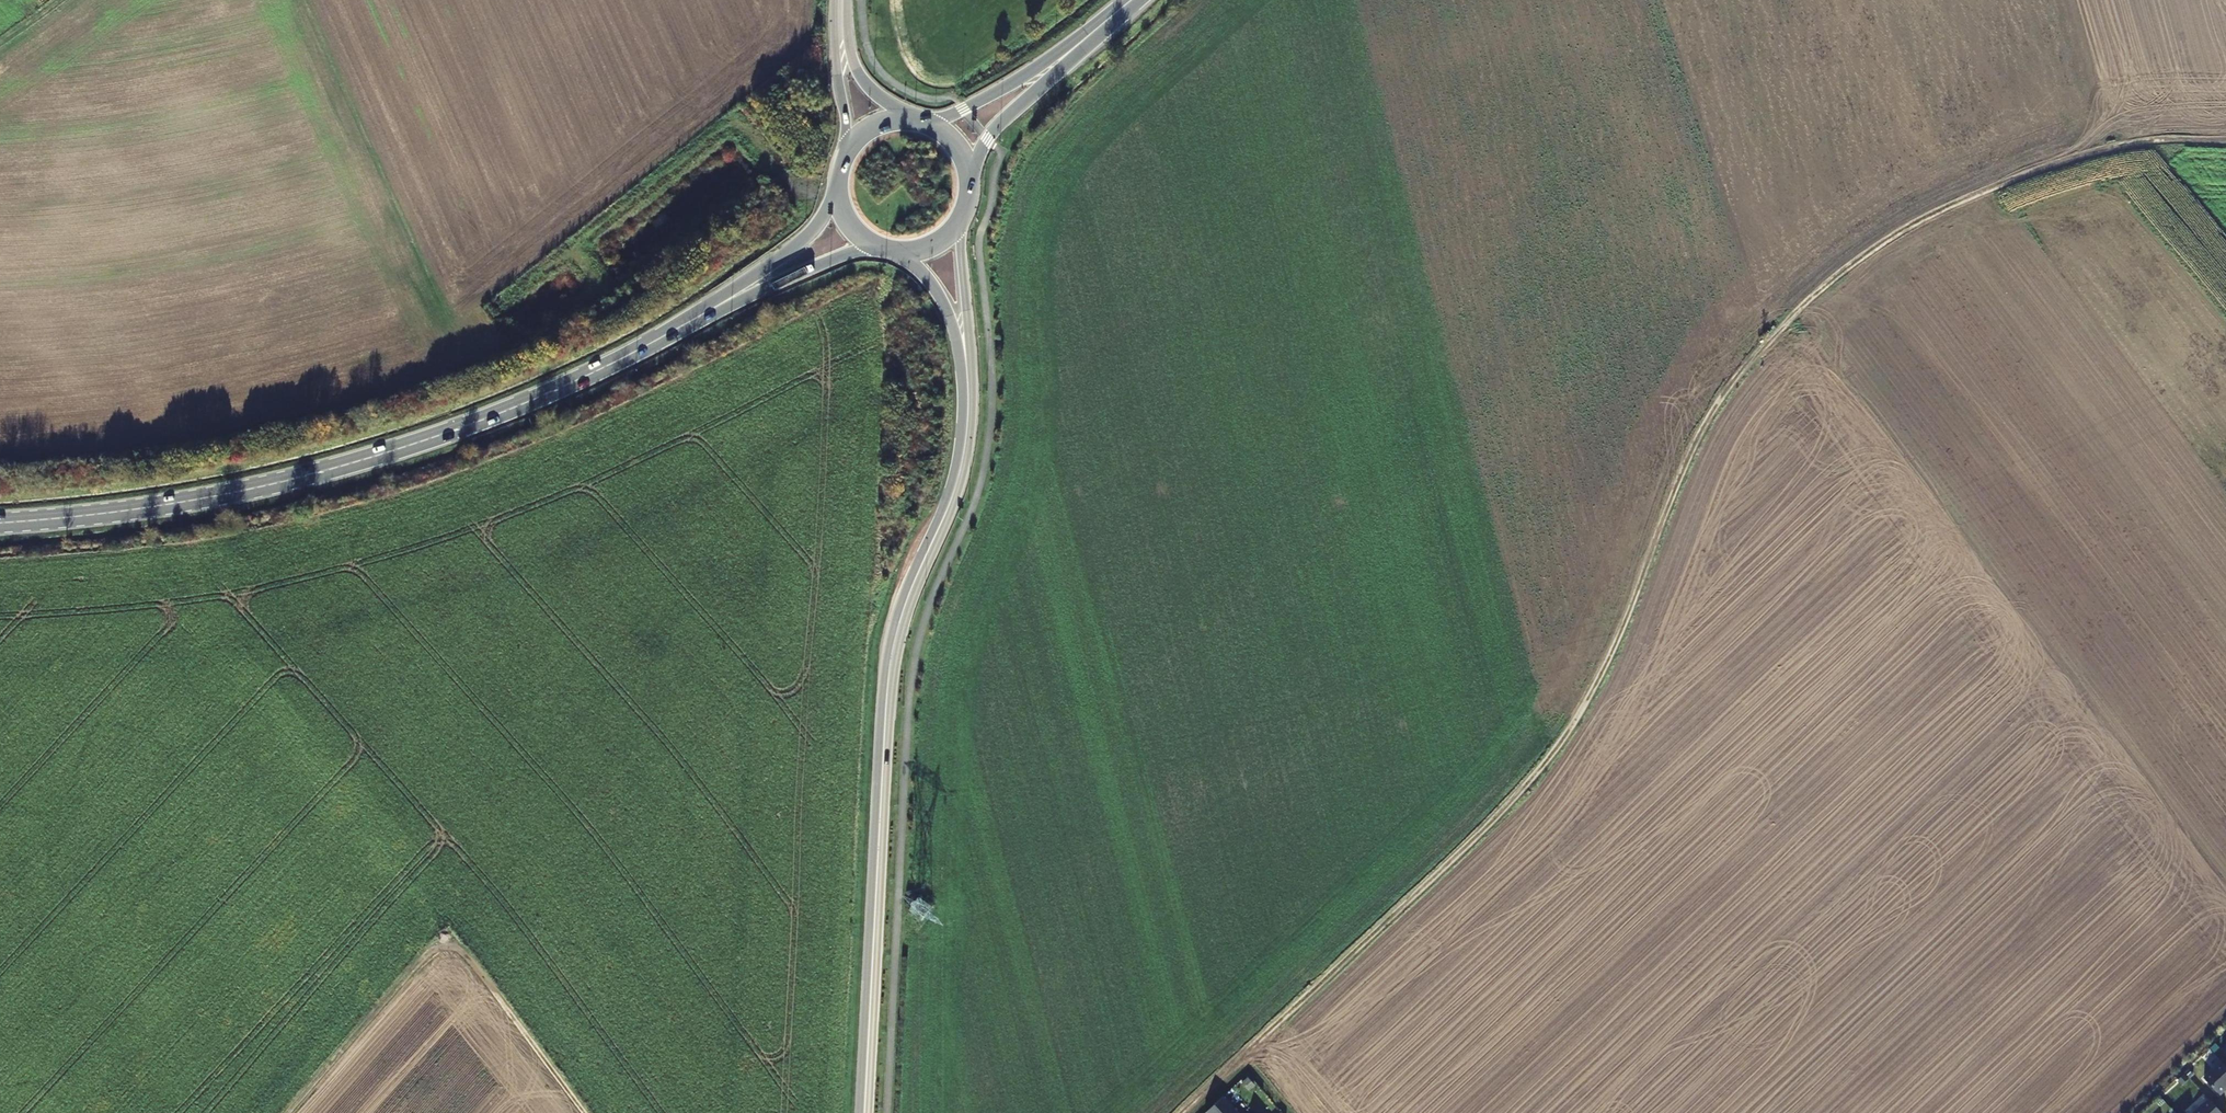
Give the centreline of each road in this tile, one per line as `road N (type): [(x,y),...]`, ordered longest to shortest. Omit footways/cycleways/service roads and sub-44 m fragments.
road 1 (track): [(1178,1112),(1528,782),(1599,680),(1672,494),(1730,385),(1823,285),(1918,220),(2054,167),(2143,141),(2225,140)]
road 2 (tertiary): [(966,352),(963,459),(891,660),(865,1112)]
road 3 (secondary): [(0,525),(182,505),(392,455),(543,400),(722,305)]
road 4 (track): [(287,1112),(425,957),(452,944),(585,1112)]
road 5 (secondary): [(970,179),(991,138),(1124,7)]
road 6 (secondary): [(1124,7),(1001,90),(927,123)]
road 7 (secondary): [(722,305),(875,246)]
road 8 (secondary): [(837,192),(812,233),(722,305)]
road 9 (tertiary): [(966,352),(963,217)]
road 10 (tertiary): [(841,31),(846,153)]
road 11 (tertiary): [(901,253),(932,286),(966,352)]

